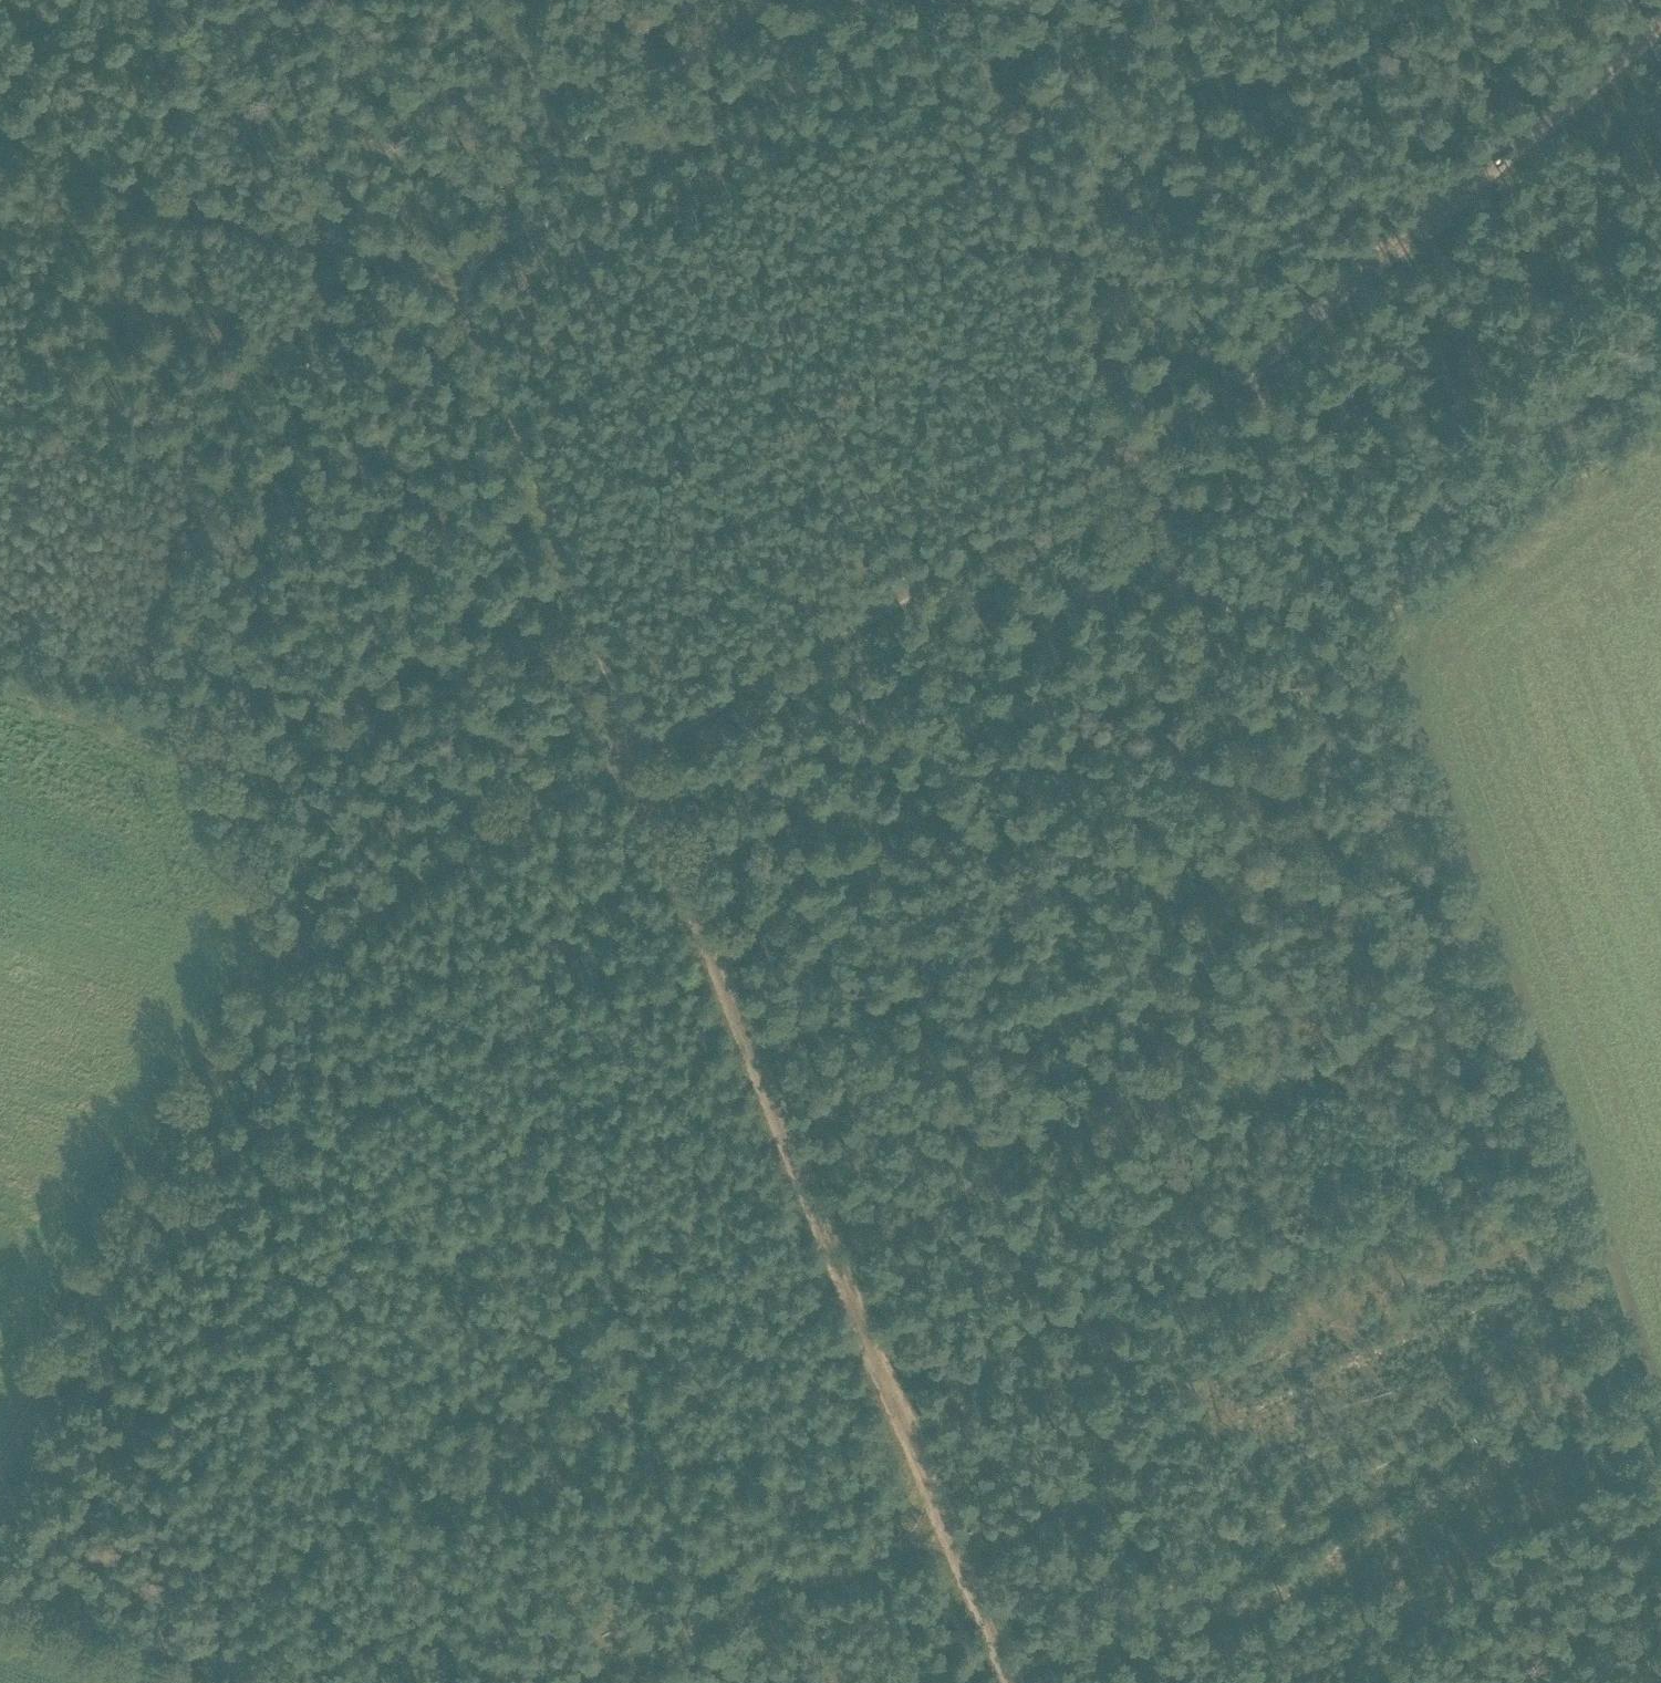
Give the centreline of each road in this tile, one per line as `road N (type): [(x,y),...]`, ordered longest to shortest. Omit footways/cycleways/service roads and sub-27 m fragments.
road 1 (track): [(0,98),(453,248),(831,1256),(944,1523)]
road 2 (track): [(1660,21),(1146,453),(643,748)]
road 3 (track): [(566,545),(343,673),(232,715),(214,742),(232,820),(273,923),(277,959),(64,1356),(0,1497)]
road 4 (track): [(1270,349),(1660,1455)]
road 5 (track): [(562,1682),(822,1568),(944,1523)]
road 6 (track): [(0,1583),(289,1682)]
road 7 (track): [(1013,1682),(944,1523)]

